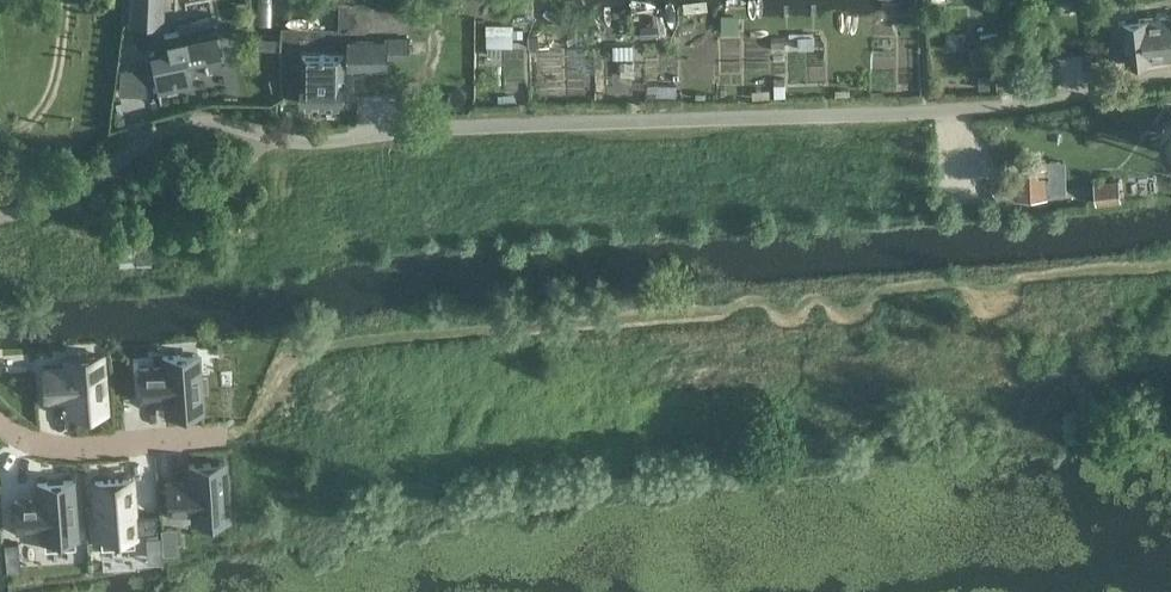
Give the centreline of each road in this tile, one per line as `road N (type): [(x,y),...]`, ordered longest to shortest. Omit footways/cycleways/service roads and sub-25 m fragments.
road 1 (unclassified): [(0,217),(101,187),(149,146),(208,121),(248,124),(285,143),(343,141),(443,127),(997,109),(1170,78)]
road 2 (residential): [(0,418),(19,434),(77,452),(198,445)]

